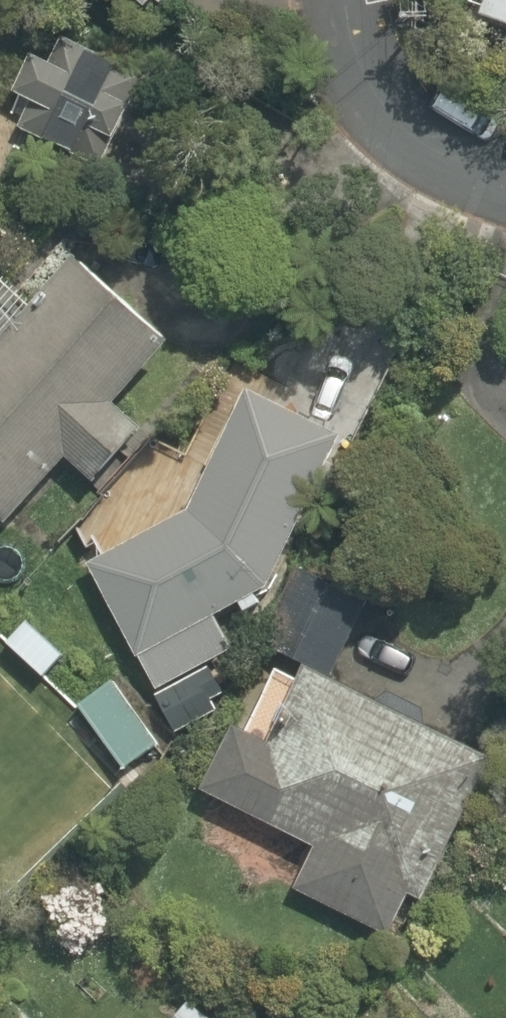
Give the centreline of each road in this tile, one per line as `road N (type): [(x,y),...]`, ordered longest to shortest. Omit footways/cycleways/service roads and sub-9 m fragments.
road 1 (residential): [(505,171),(456,155),(357,72),(353,0)]

